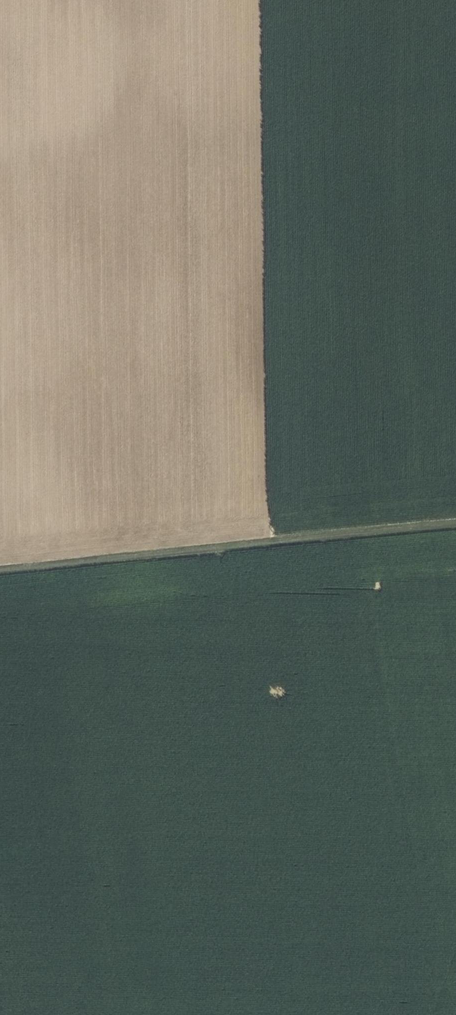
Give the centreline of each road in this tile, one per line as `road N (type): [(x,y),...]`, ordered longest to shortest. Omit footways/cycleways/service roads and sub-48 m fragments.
road 1 (track): [(0,569),(455,525)]

